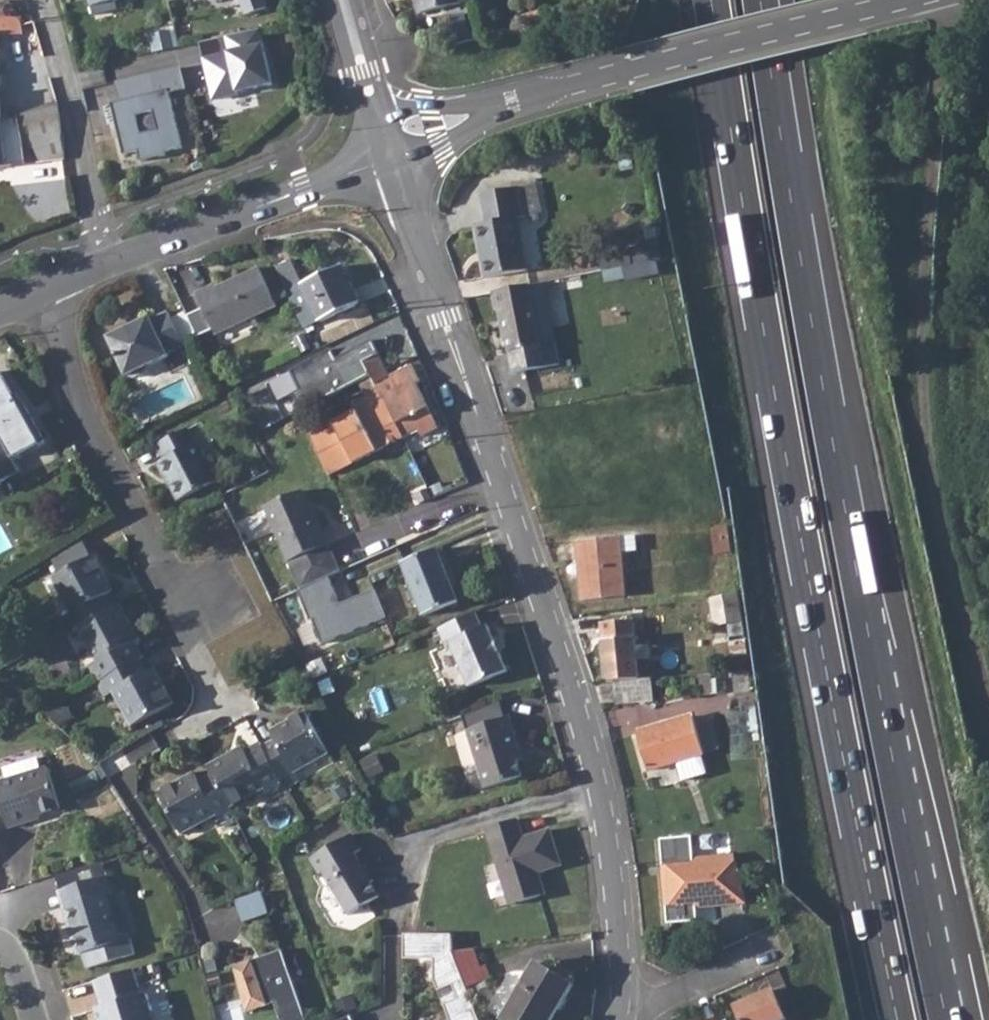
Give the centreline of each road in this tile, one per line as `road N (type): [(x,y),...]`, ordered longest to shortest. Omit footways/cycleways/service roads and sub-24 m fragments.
road 1 (motorway): [(711,0),(783,441),(898,1019)]
road 2 (motorway): [(947,1019),(849,526),(760,0)]
road 3 (residential): [(619,1011),(616,872),(599,778),(567,665),(390,164)]
road 4 (residential): [(381,133),(928,0)]
road 5 (residential): [(204,601),(161,563),(80,410),(52,286)]
road 6 (residential): [(102,267),(390,164)]
road 7 (residential): [(102,267),(42,0)]
road 8 (residential): [(619,1011),(675,996),(769,948)]
road 9 (residential): [(381,133),(339,0)]

